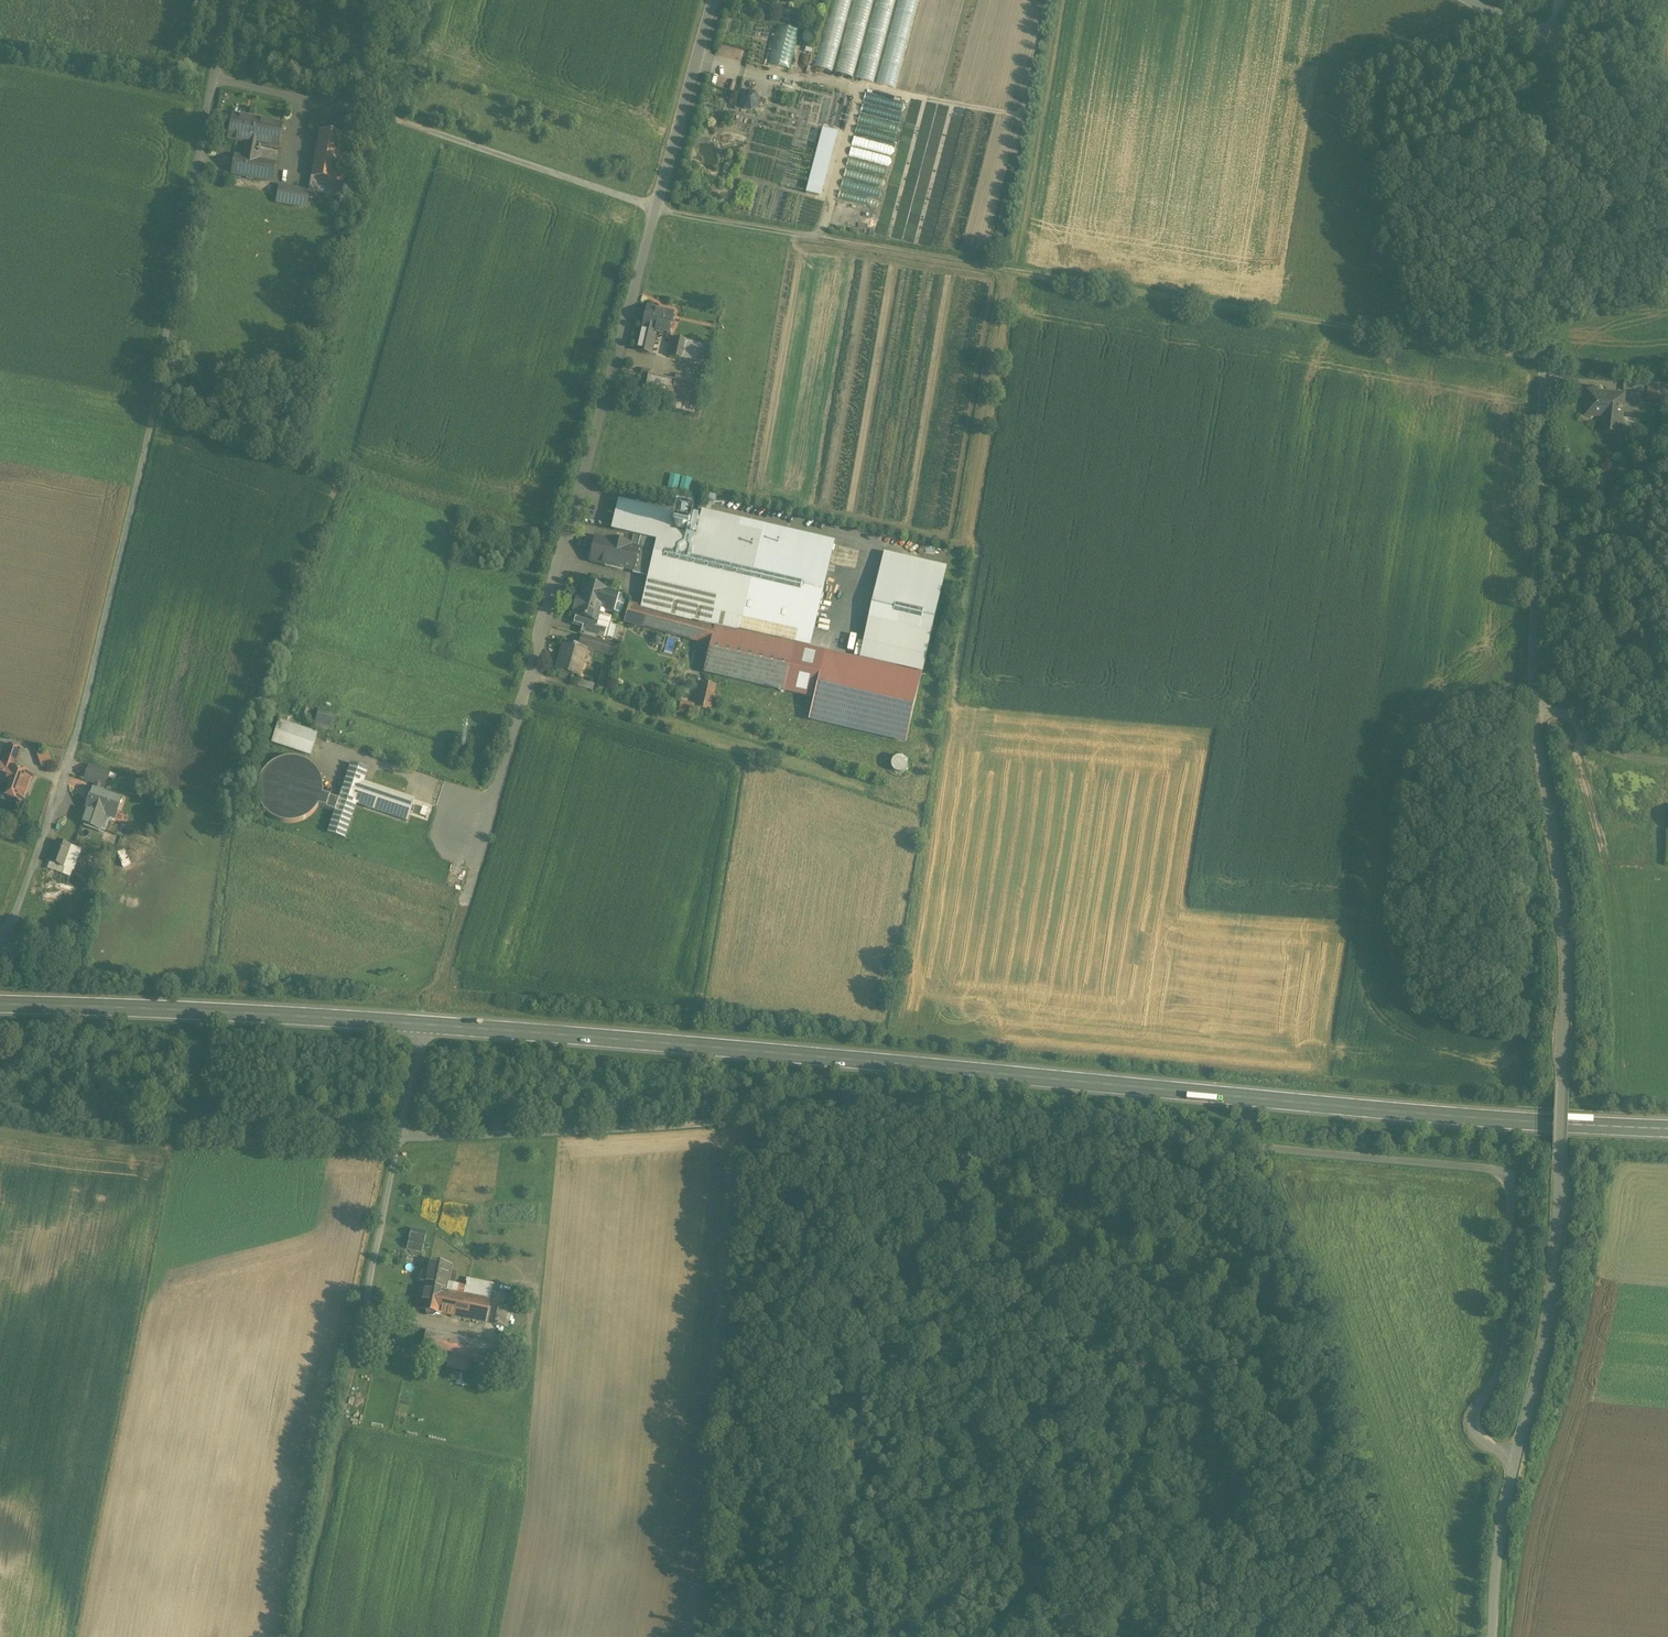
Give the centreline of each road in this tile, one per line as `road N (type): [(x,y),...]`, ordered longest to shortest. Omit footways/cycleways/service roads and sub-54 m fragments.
road 1 (unclassified): [(1557,35),(1534,612),(1566,942),(1560,1169),(1548,1324),(1516,1454)]
road 2 (unclassified): [(398,1136),(869,1110),(1492,1169),(1512,1189),(1506,1346),(1475,1430),(1491,1446),(1516,1454)]
road 3 (primary): [(1667,1130),(431,1026)]
road 4 (track): [(389,117),(658,207),(1544,359)]
road 5 (unclassified): [(229,0),(164,366),(87,694),(3,949)]
road 6 (unclassified): [(714,0),(464,906)]
road 7 (primary): [(431,1026),(0,1003)]
road 8 (unclassified): [(0,1106),(84,1122),(398,1136)]
road 9 (track): [(298,1636),(364,1318)]
road 10 (track): [(1017,269),(1062,0)]
road 11 (unclassified): [(398,1136),(364,1318)]
road 12 (unclassified): [(1516,1454),(1494,1636)]
road 13 (unclassified): [(1667,87),(1557,35)]

